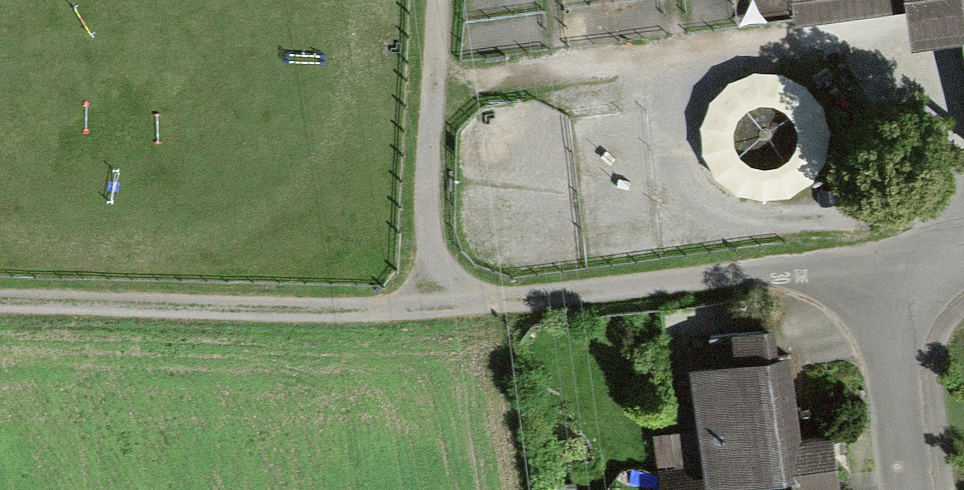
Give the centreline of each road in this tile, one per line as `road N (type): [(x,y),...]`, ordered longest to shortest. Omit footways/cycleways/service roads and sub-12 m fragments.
road 1 (track): [(431,302),(817,264),(915,266)]
road 2 (track): [(0,298),(368,309),(431,302)]
road 3 (track): [(431,302),(420,192),(432,0)]
road 4 (residential): [(963,257),(915,266),(899,313),(894,403),(906,489)]

